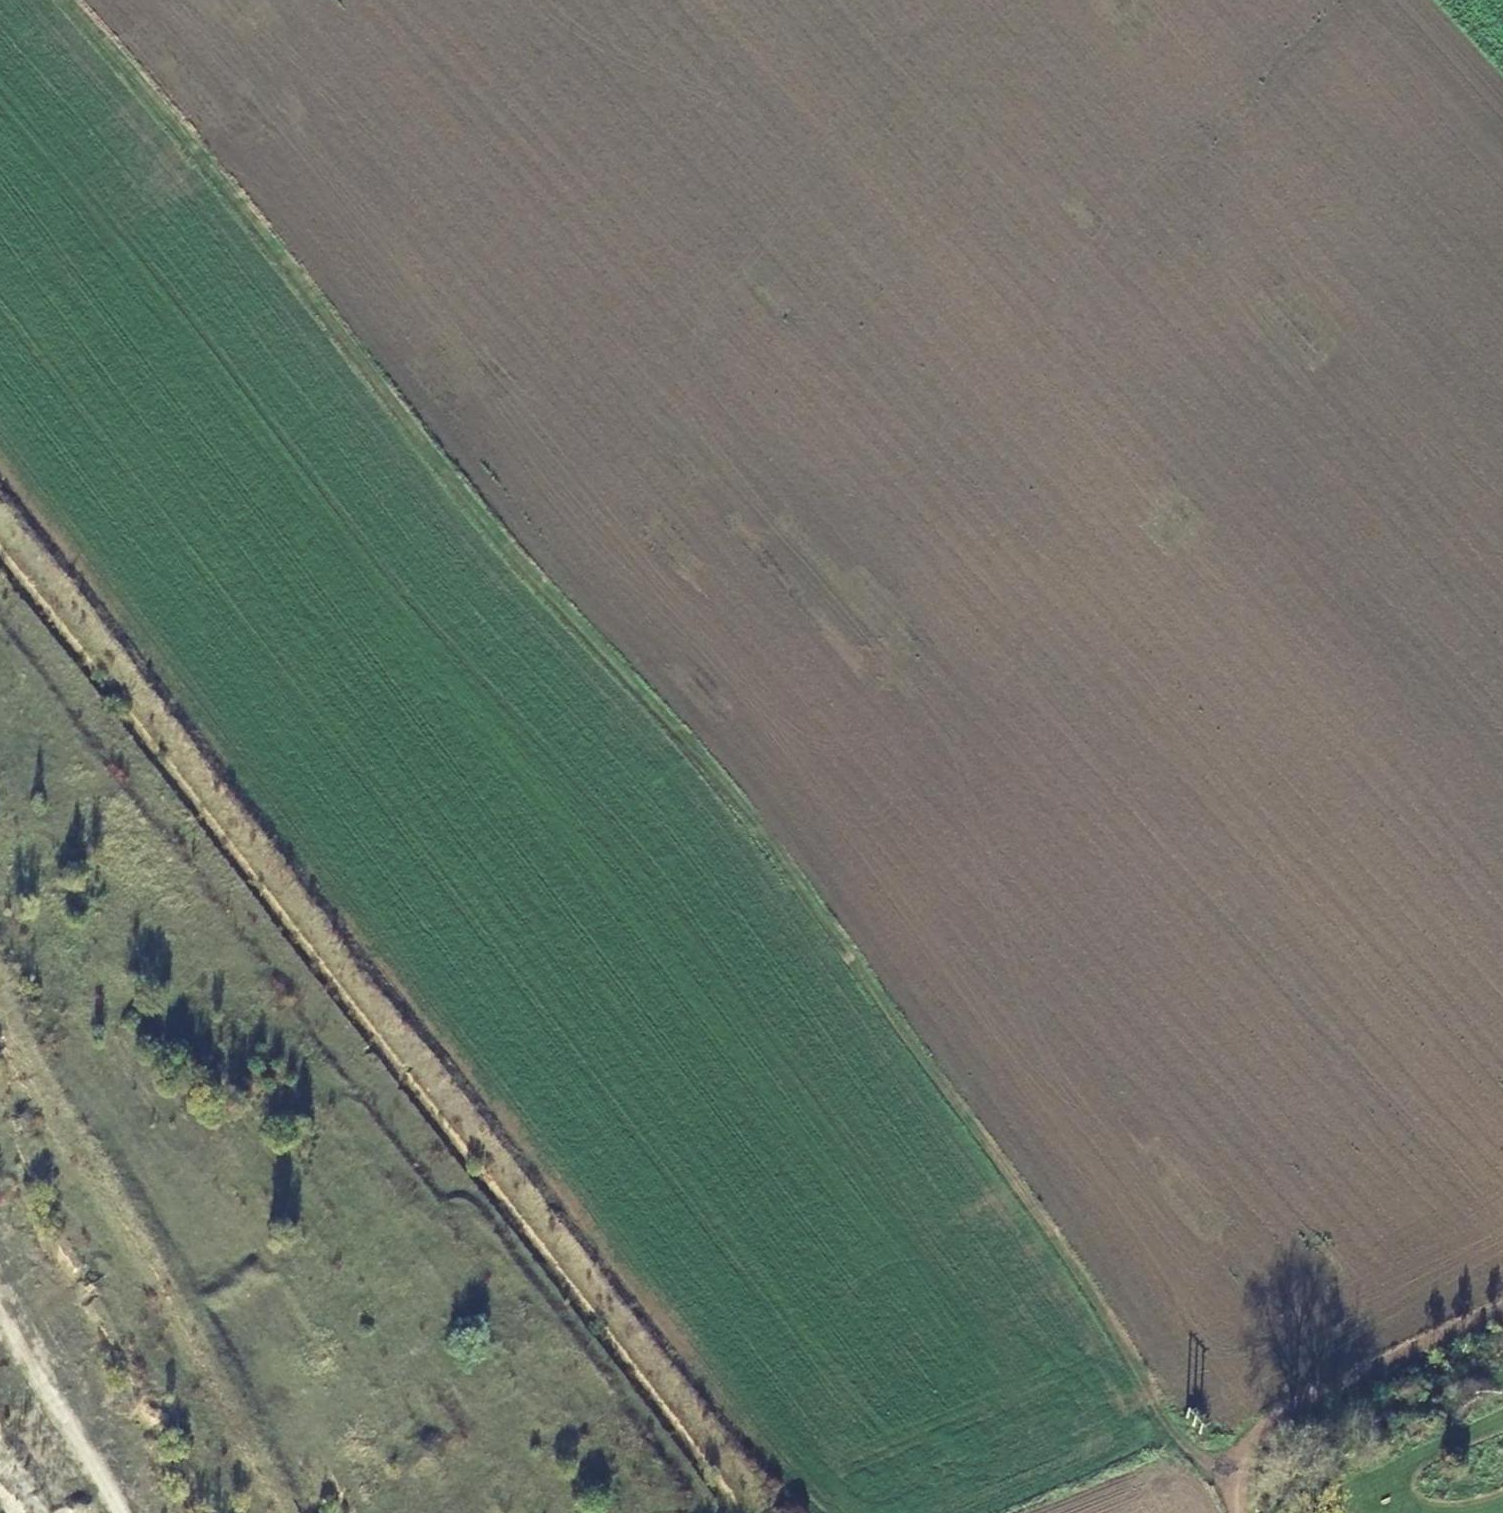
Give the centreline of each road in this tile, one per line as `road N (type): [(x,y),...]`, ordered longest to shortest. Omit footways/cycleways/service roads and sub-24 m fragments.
road 1 (track): [(1210,1468),(1156,1415),(704,755),(62,0)]
road 2 (track): [(1233,1512),(1210,1468),(1294,1409),(1502,1310)]

